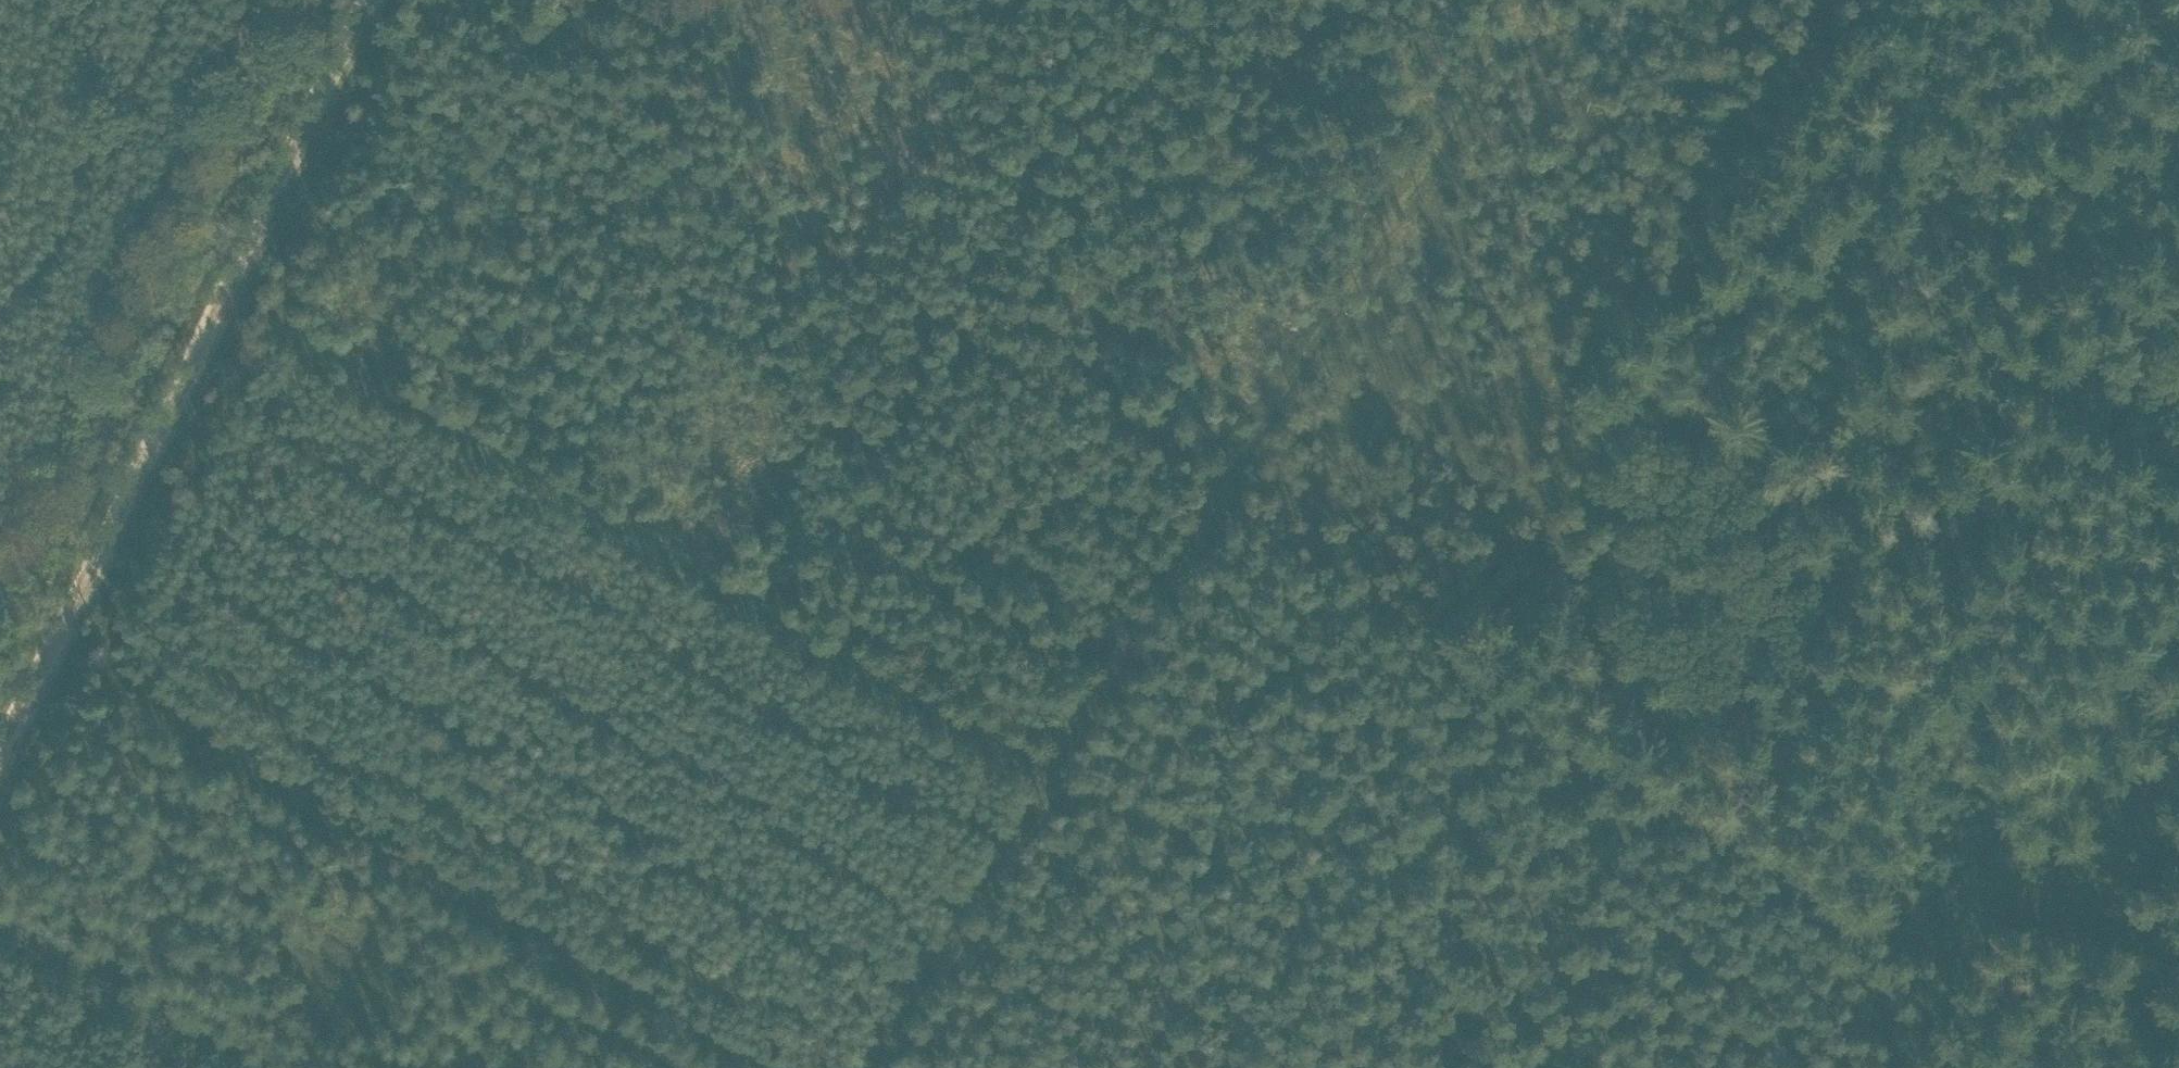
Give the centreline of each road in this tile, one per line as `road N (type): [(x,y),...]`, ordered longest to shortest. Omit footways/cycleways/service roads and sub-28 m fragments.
road 1 (track): [(0,758),(370,0)]
road 2 (track): [(229,1067),(0,925)]

